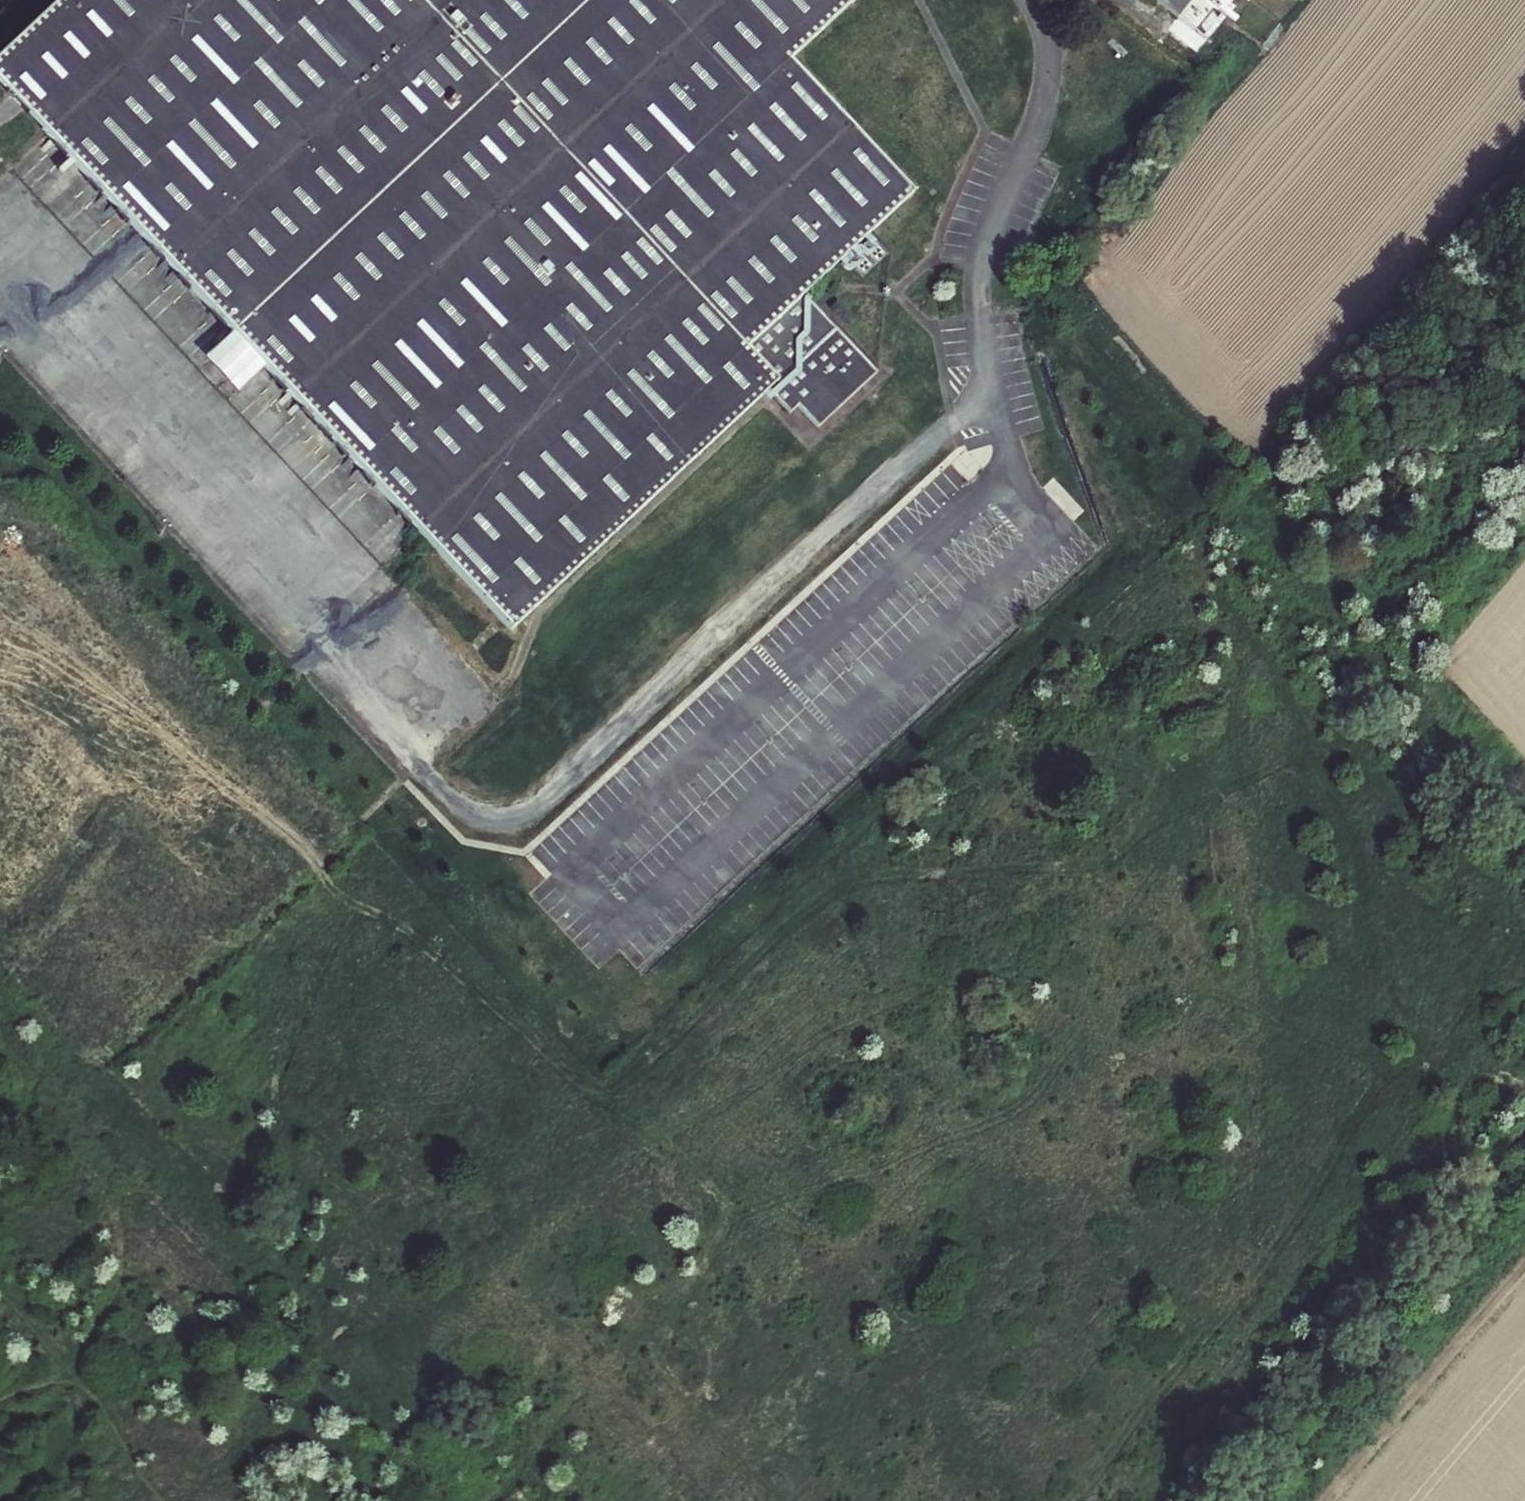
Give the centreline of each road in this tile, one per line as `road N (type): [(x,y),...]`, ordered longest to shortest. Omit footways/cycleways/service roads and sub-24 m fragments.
road 1 (track): [(1327,1500),(1524,1272)]

